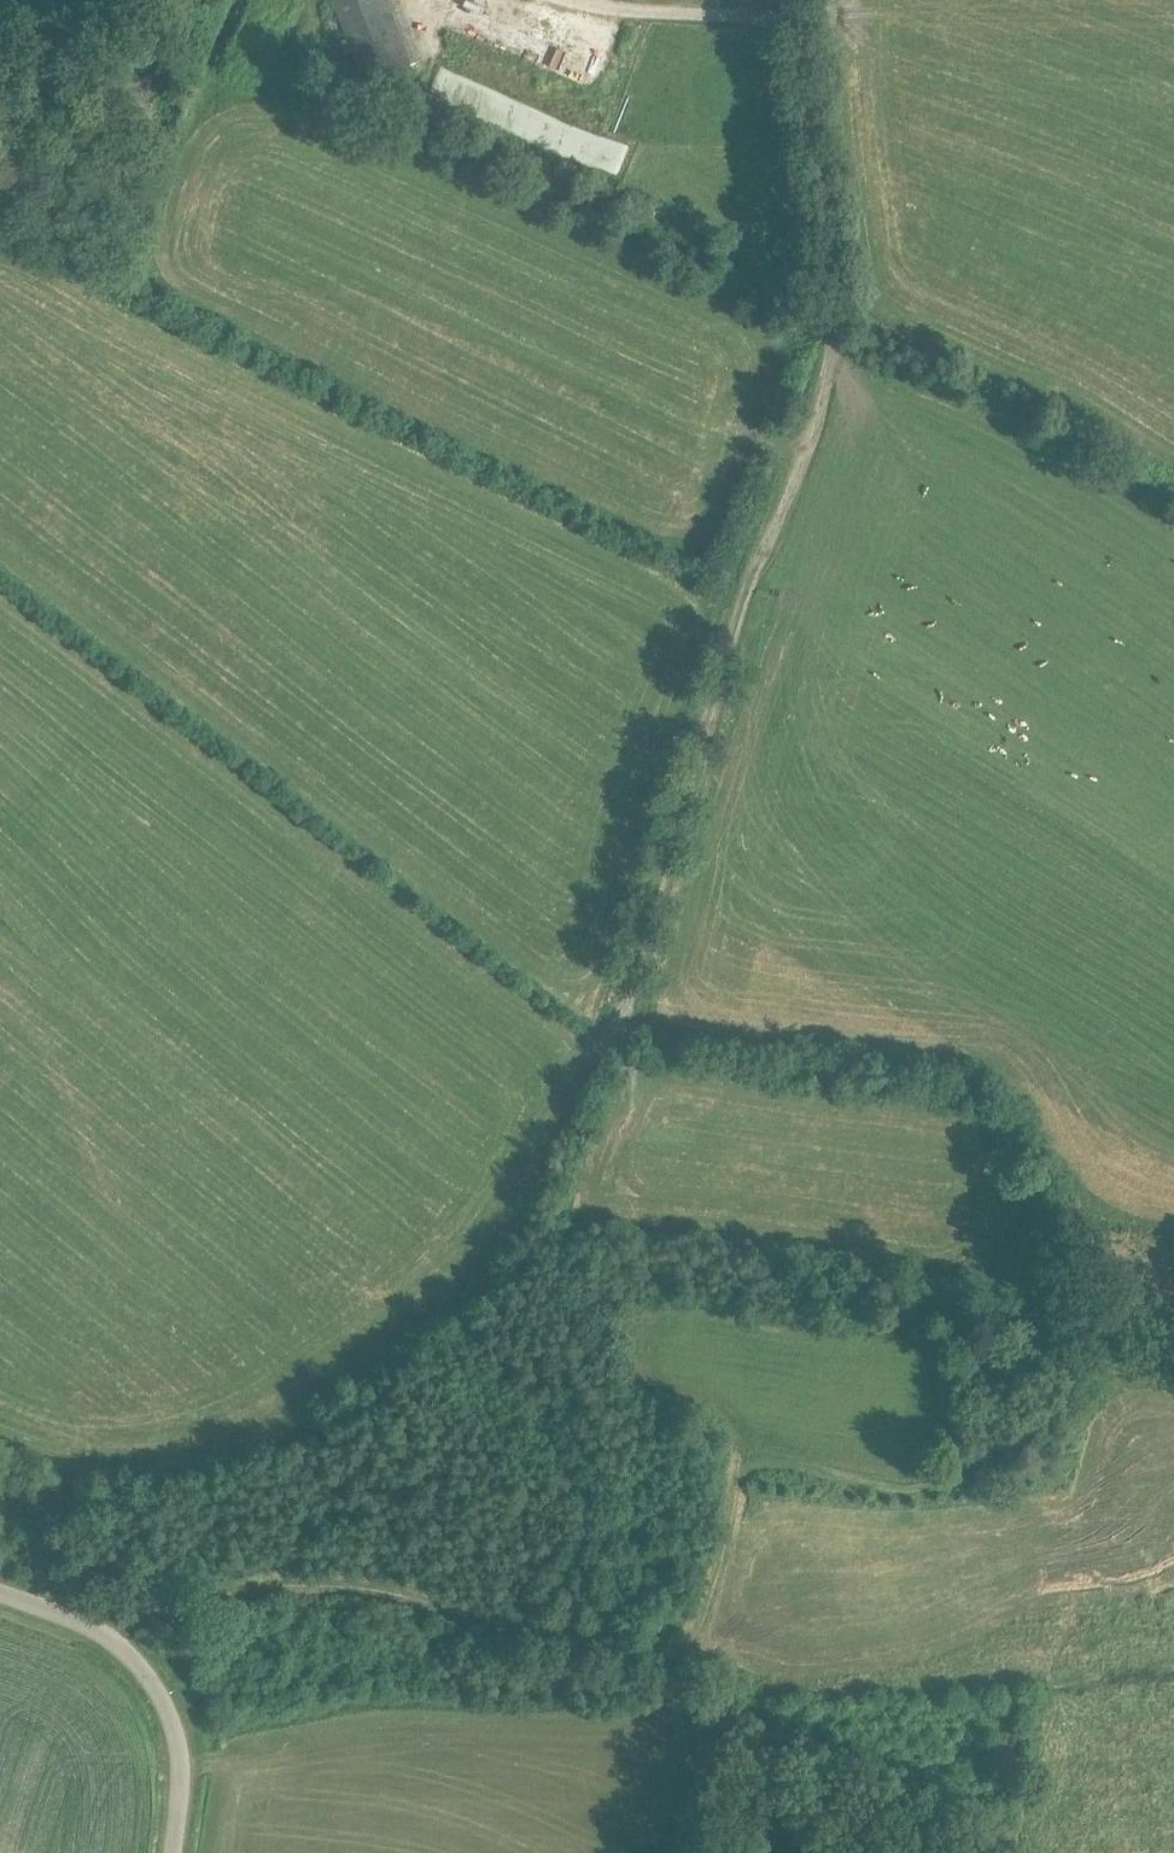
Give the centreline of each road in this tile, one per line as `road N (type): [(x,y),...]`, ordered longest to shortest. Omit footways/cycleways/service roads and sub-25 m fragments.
road 1 (track): [(621,1037),(731,641),(840,374),(791,0)]
road 2 (unclassified): [(176,1852),(182,1755),(169,1708),(139,1664),(96,1628),(0,1590)]
road 3 (track): [(185,0),(127,101),(0,112)]

